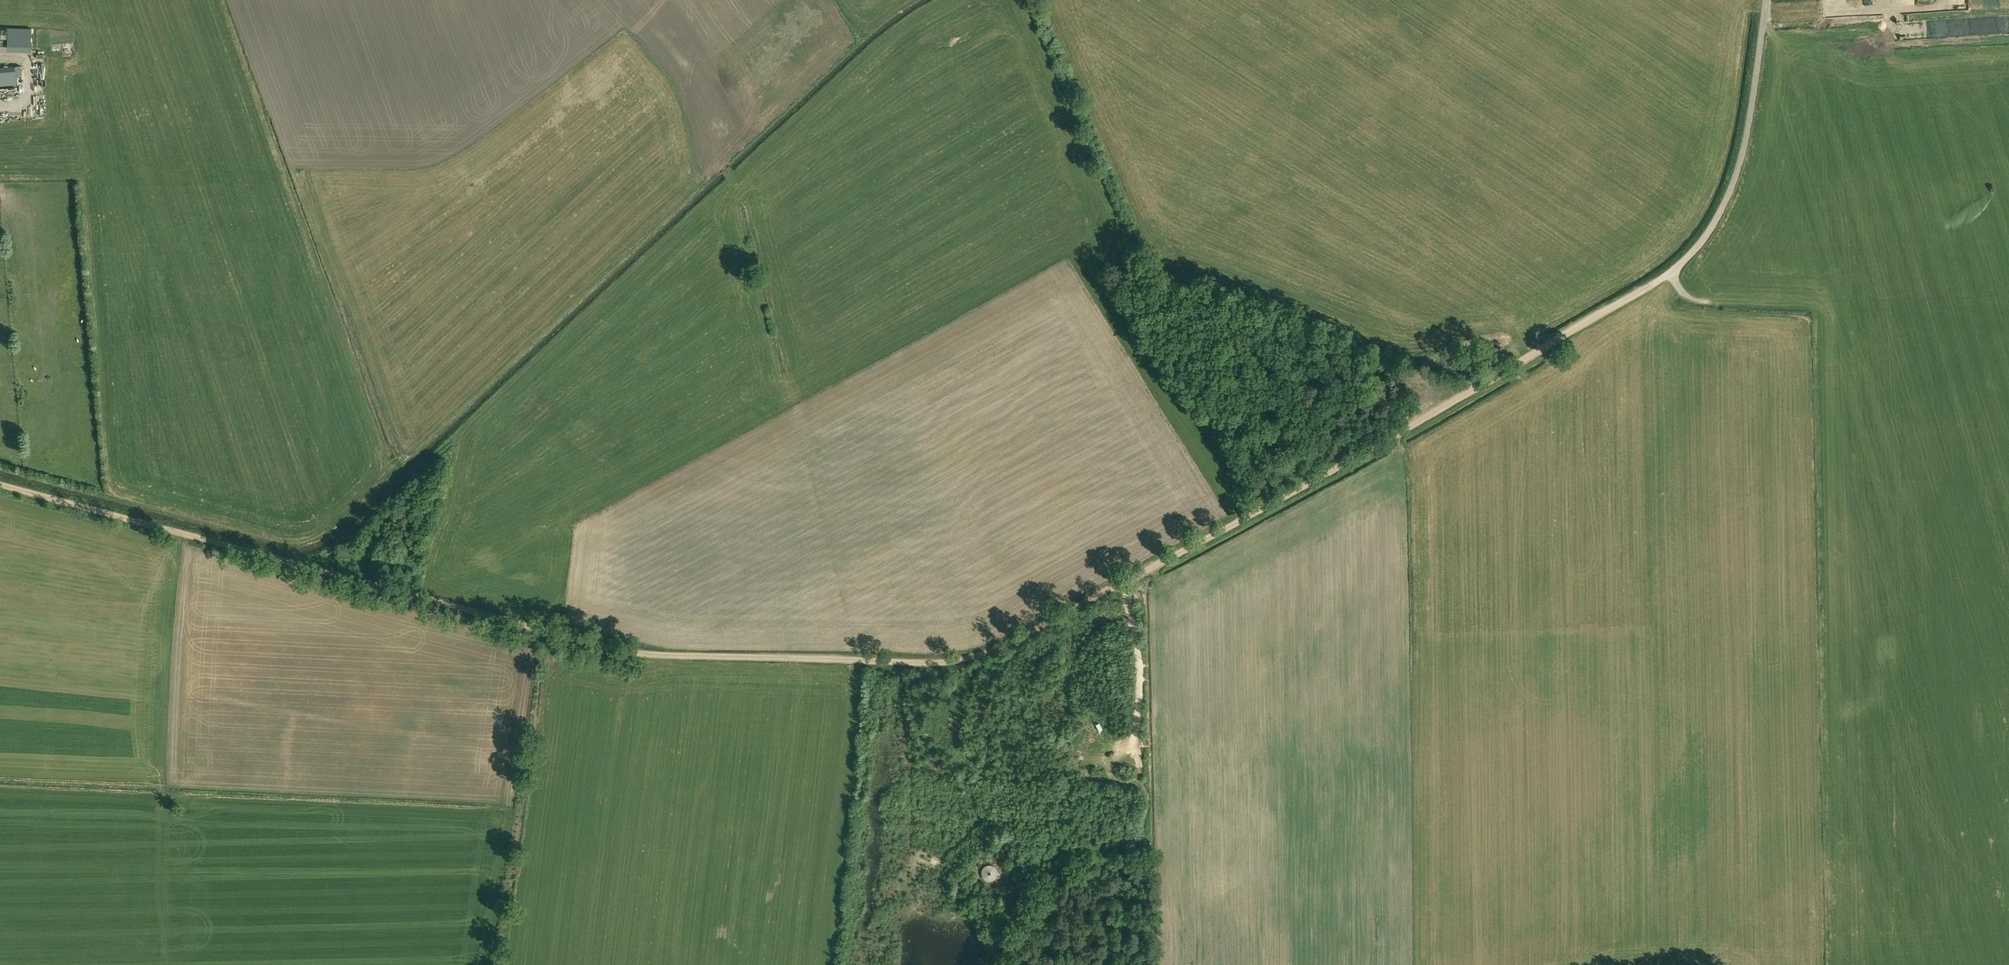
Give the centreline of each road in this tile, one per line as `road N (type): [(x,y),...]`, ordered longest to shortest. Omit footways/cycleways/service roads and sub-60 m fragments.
road 1 (track): [(0,486),(617,650),(949,661),(988,653),(1202,544),(1654,284)]
road 2 (unclassified): [(1654,284),(1693,251),(1728,198),(1767,0)]

